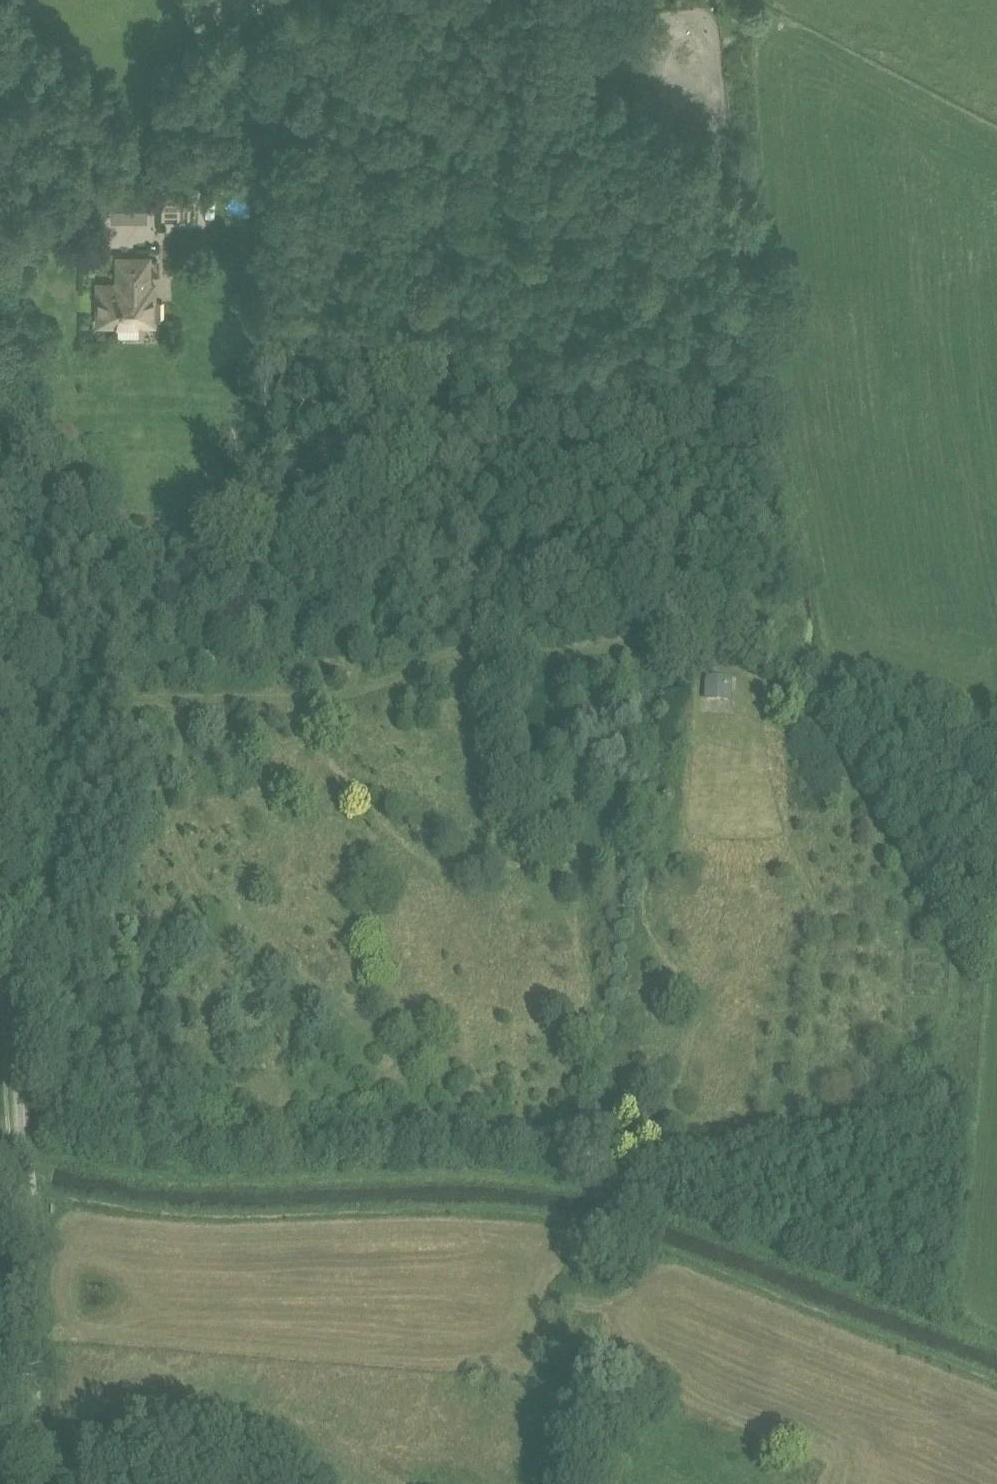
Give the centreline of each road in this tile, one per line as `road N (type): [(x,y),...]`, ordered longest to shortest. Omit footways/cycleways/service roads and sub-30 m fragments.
road 1 (track): [(43,1483),(27,1395),(0,495)]
road 2 (track): [(11,702),(311,701),(434,656),(662,643)]

